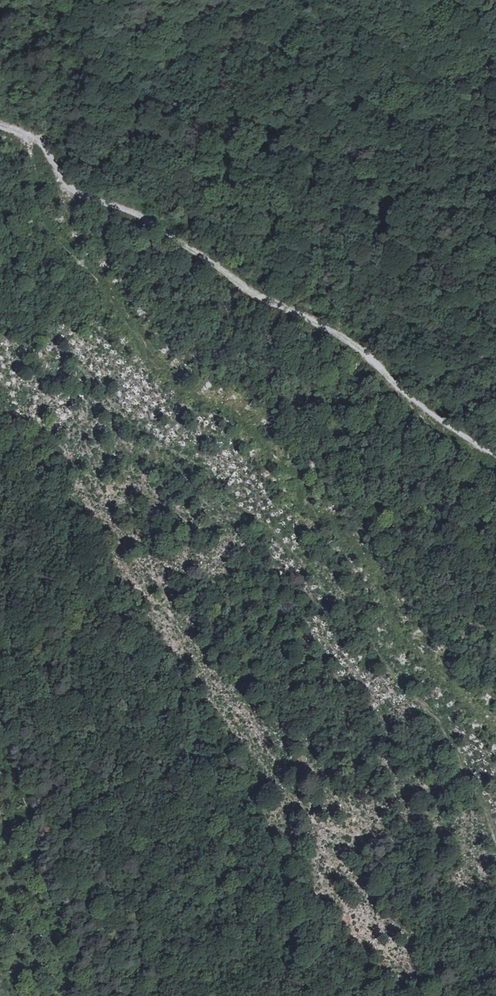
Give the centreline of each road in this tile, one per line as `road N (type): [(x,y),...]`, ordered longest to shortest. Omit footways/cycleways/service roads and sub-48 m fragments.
road 1 (track): [(495,457),(442,428),(357,348),(248,293),(146,220),(67,190),(32,139),(0,125)]

